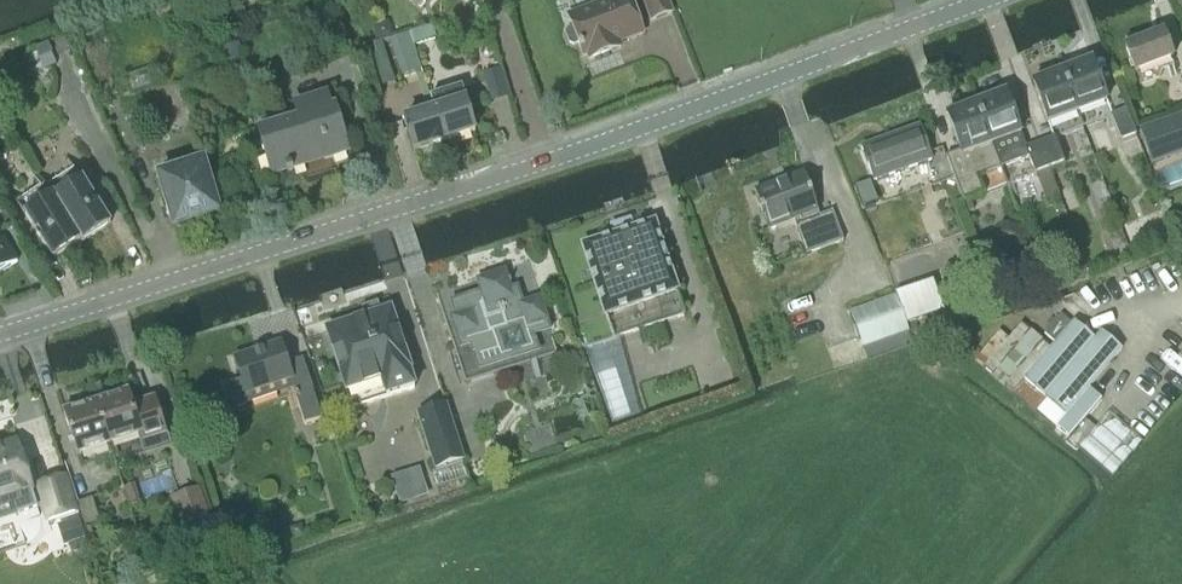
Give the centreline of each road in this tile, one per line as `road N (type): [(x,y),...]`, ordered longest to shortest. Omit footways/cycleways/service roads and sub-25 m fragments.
road 1 (tertiary): [(0,335),(550,162)]
road 2 (tertiary): [(550,162),(986,0)]
road 3 (residential): [(550,162),(495,0)]

